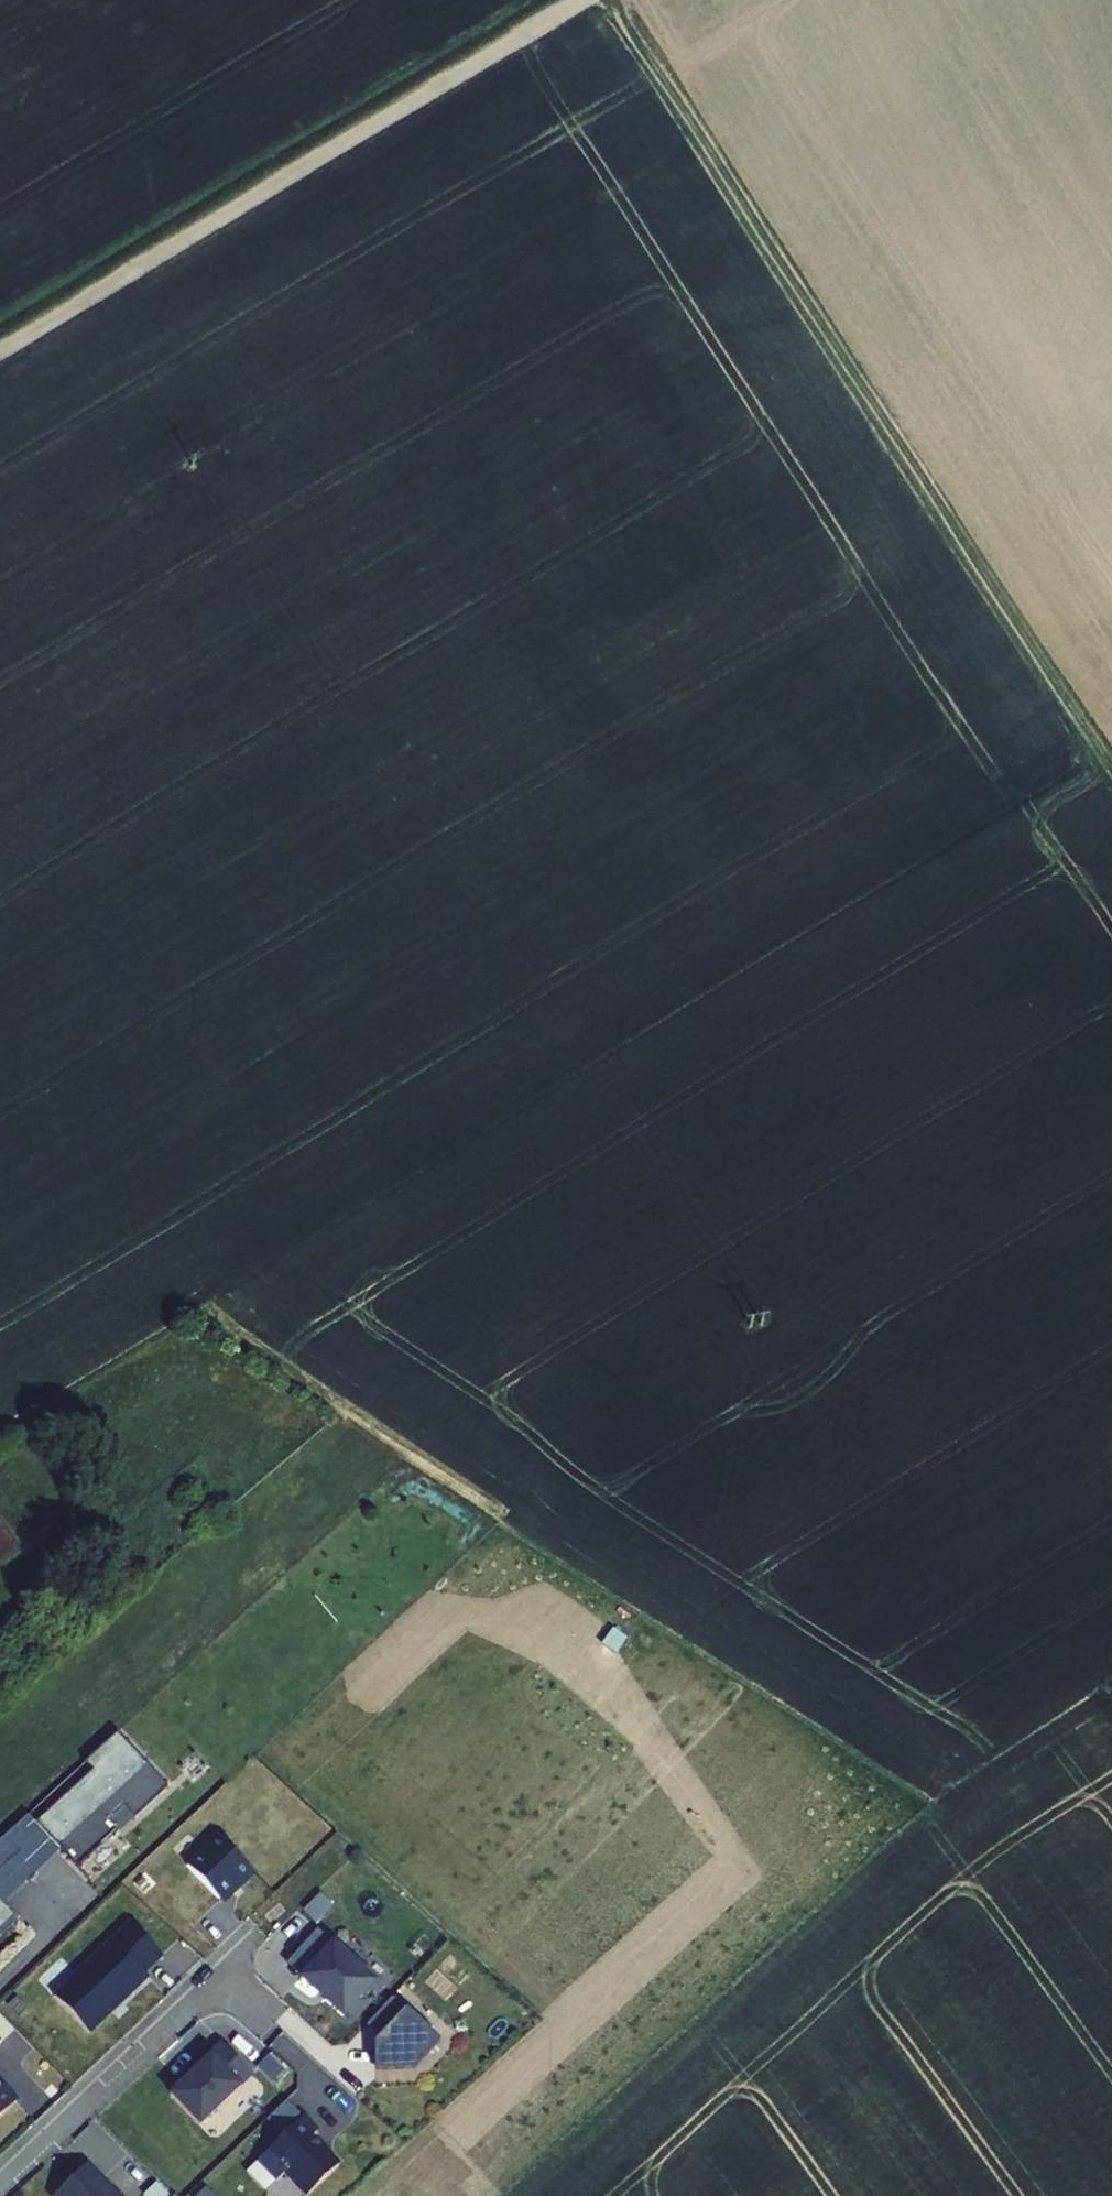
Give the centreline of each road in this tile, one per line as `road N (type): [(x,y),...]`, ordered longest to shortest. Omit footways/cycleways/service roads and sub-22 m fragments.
road 1 (track): [(620,0),(1111,758)]
road 2 (track): [(0,357),(584,0)]
road 3 (residential): [(0,2180),(256,1937)]

